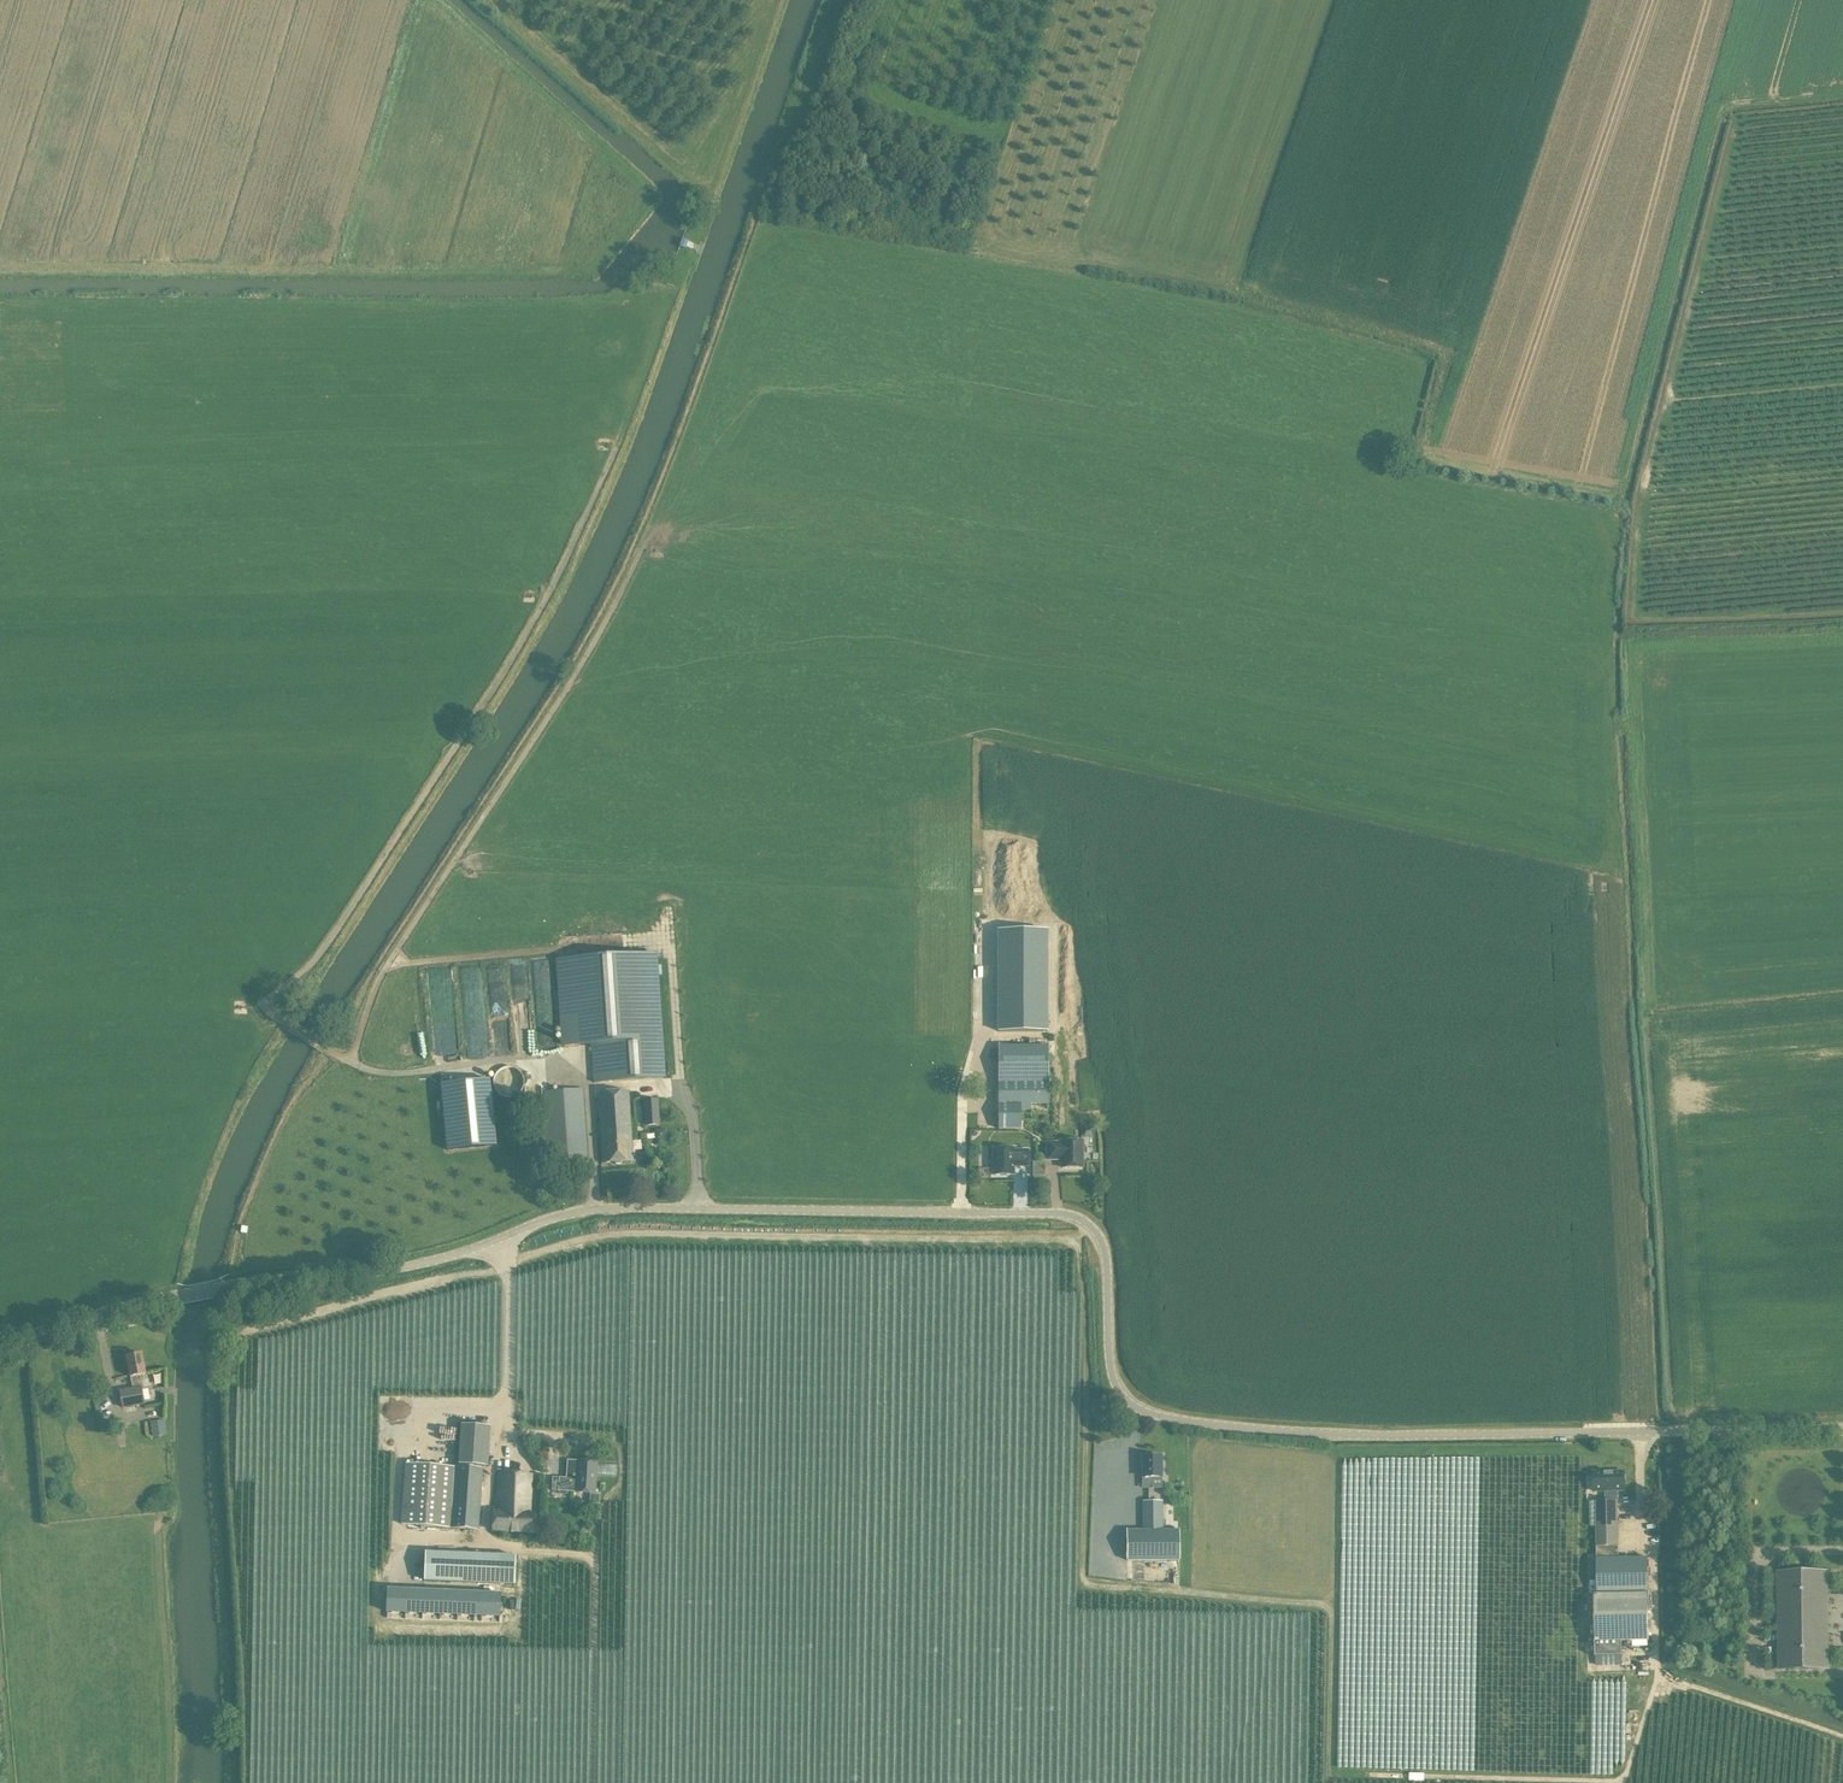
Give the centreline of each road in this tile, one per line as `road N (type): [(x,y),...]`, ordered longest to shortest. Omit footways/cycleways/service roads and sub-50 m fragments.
road 1 (unclassified): [(1842,1427),(1425,1435),(1169,1418),(1128,1400),(1112,1377),(1104,1246),(1086,1222),(1061,1213),(613,1205),(547,1218),(400,1269),(219,1289)]
road 2 (track): [(360,1068),(273,1014),(268,998),(325,947),(504,670),(567,558),(617,442)]
road 3 (track): [(350,1062),(387,964),(567,688),(648,539)]
road 4 (track): [(1640,1431),(1655,1675)]
road 5 (track): [(1842,1737),(1655,1675)]
road 6 (unclassified): [(184,1296),(0,1342)]
road 7 (track): [(387,964),(558,949)]

